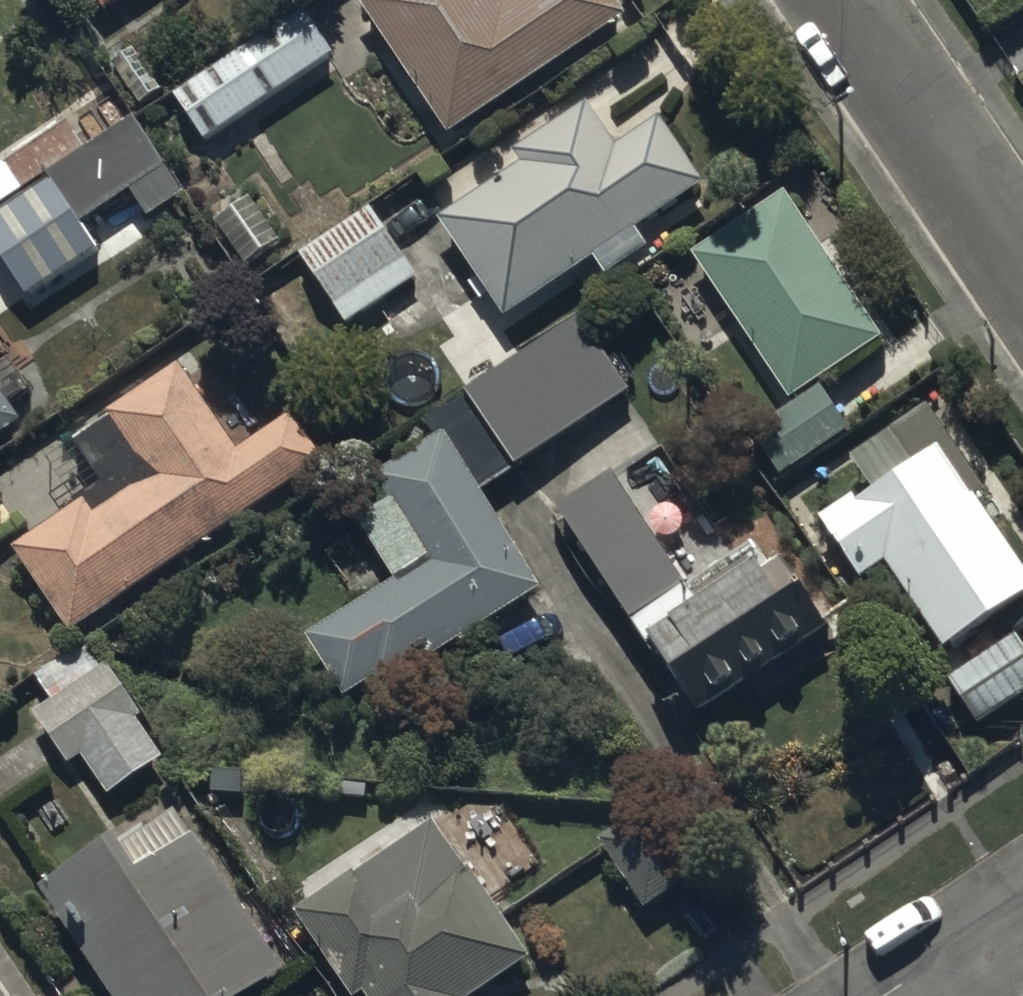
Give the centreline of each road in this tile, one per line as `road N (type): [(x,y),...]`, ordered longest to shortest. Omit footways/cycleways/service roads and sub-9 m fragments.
road 1 (residential): [(843,0),(1022,267)]

